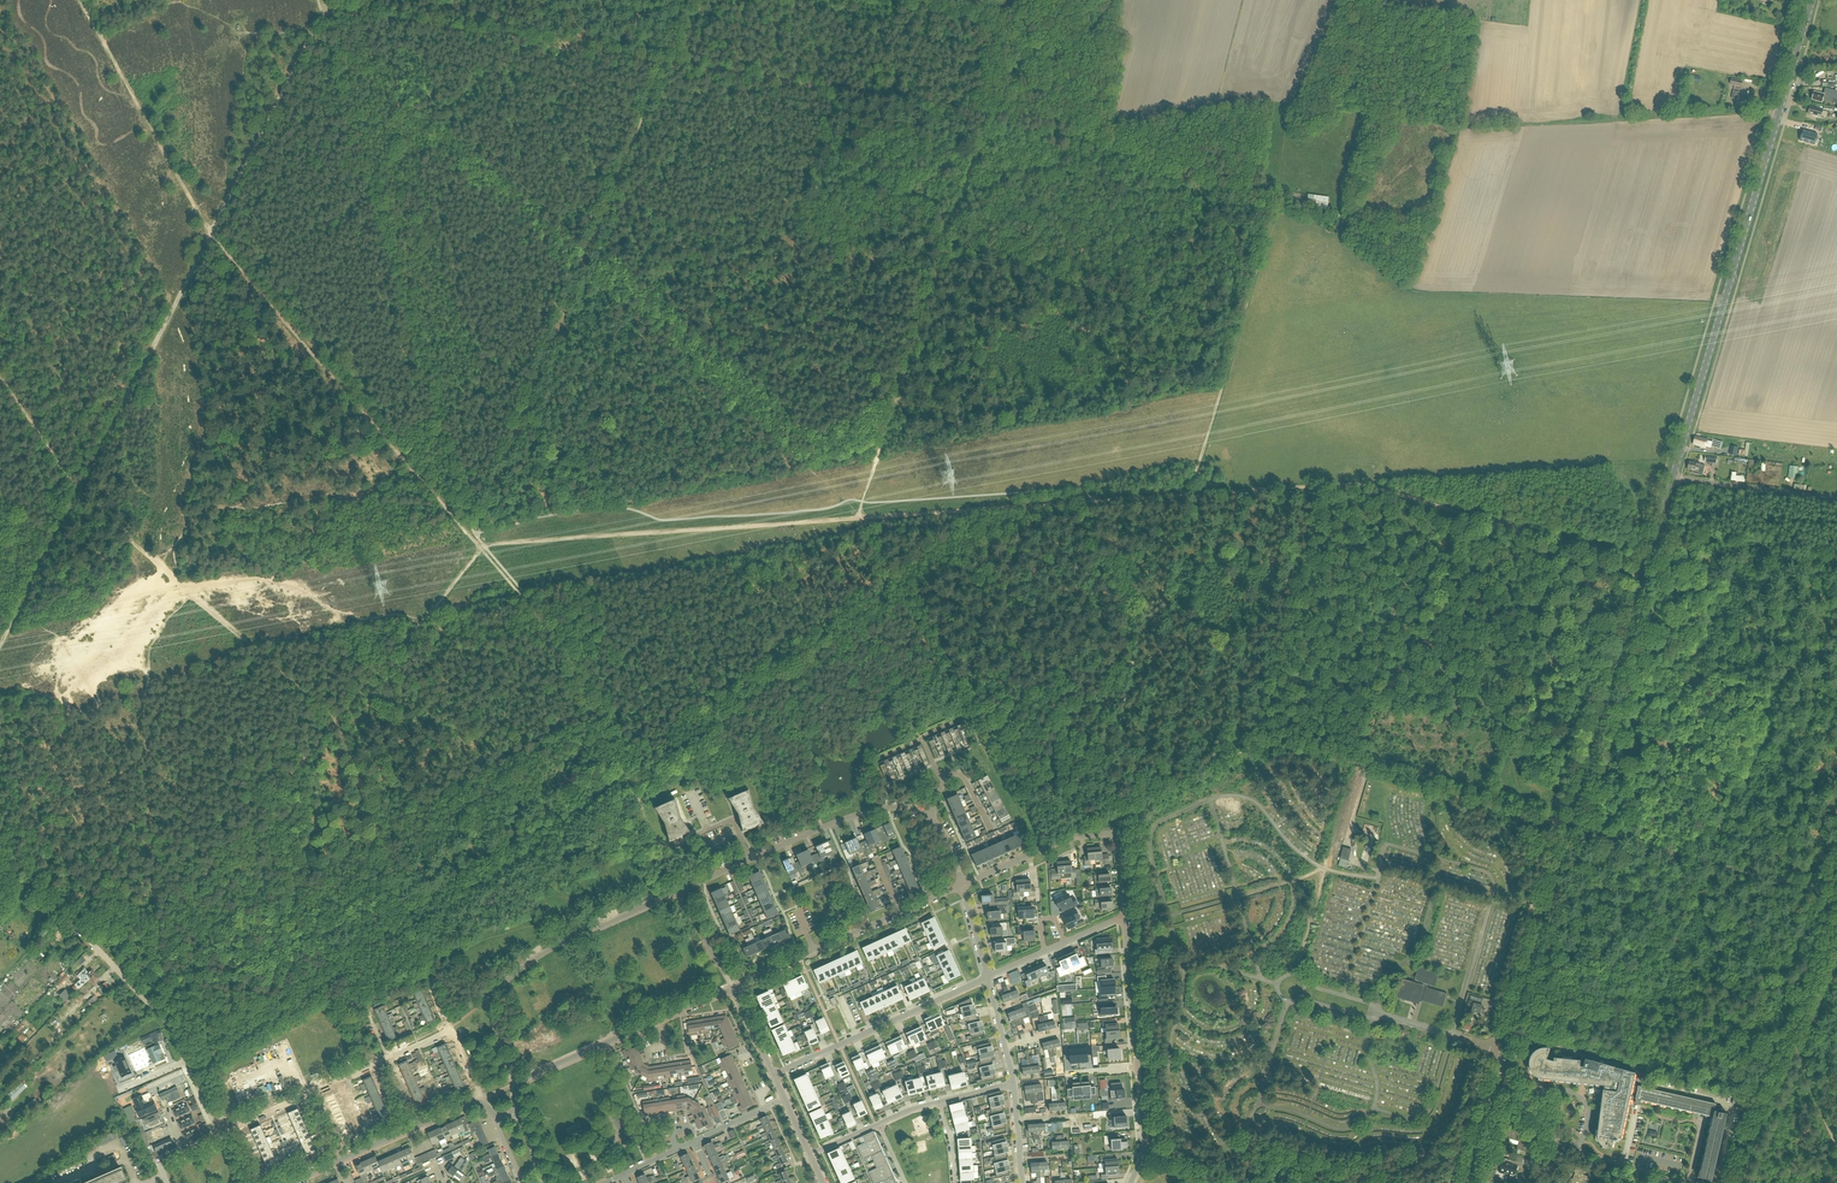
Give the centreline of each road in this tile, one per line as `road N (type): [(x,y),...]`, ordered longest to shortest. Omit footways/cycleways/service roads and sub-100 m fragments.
road 1 (track): [(1193,494),(491,545),(203,878)]
road 2 (track): [(181,585),(79,492),(211,233),(102,40)]
road 3 (secondary): [(1672,478),(1812,0)]
road 4 (track): [(428,967),(336,722),(189,591)]
road 5 (track): [(643,822),(562,644),(409,465)]
road 6 (residential): [(1561,824),(1454,1182)]
road 7 (secondary): [(1570,826),(1672,478)]
road 8 (track): [(325,11),(665,64)]
road 9 (track): [(665,64),(987,115)]
road 10 (track): [(473,541),(589,253)]
road 11 (track): [(228,201),(211,233),(387,440)]
road 12 (track): [(1637,566),(1354,486)]
road 13 (unclassified): [(1836,896),(1570,826)]
road 14 (track): [(925,309),(859,514),(883,567)]
road 15 (secondary): [(1493,1086),(1570,826)]
road 16 (residential): [(219,1134),(449,1031)]
road 17 (track): [(1740,1182),(1836,959)]
road 18 (unclassified): [(516,1084),(733,988)]
road 19 (residential): [(774,1076),(989,979)]
road 20 (track): [(323,0),(228,201)]
road 21 (residential): [(677,892),(553,948),(487,1001)]
road 22 (unclassified): [(1561,824),(1350,761)]
road 23 (unclassified): [(288,1182),(480,1100)]
road 24 (track): [(665,64),(589,253)]
road 25 (track): [(987,115),(925,309)]
road 26 (residential): [(929,817),(894,808),(863,813),(749,859)]
road 27 (unclassified): [(733,988),(901,913)]
road 28 (track): [(0,847),(118,972)]
road 29 (unclassified): [(1836,497),(1672,478)]
road 30 (unclassified): [(962,885),(1070,838),(1112,834)]
road 31 (track): [(883,567),(958,700)]
road 32 (track): [(1233,349),(1193,494)]
road 33 (unclassified): [(1137,1067),(1124,918)]
road 34 (residential): [(989,979),(1124,918)]
road 35 (track): [(1275,211),(1233,349)]
road 36 (track): [(0,377),(79,492)]
road 37 (track): [(118,972),(173,1029),(195,1078)]
road 38 (residential): [(1680,1182),(1555,1146)]
road 39 (track): [(20,606),(79,492)]

